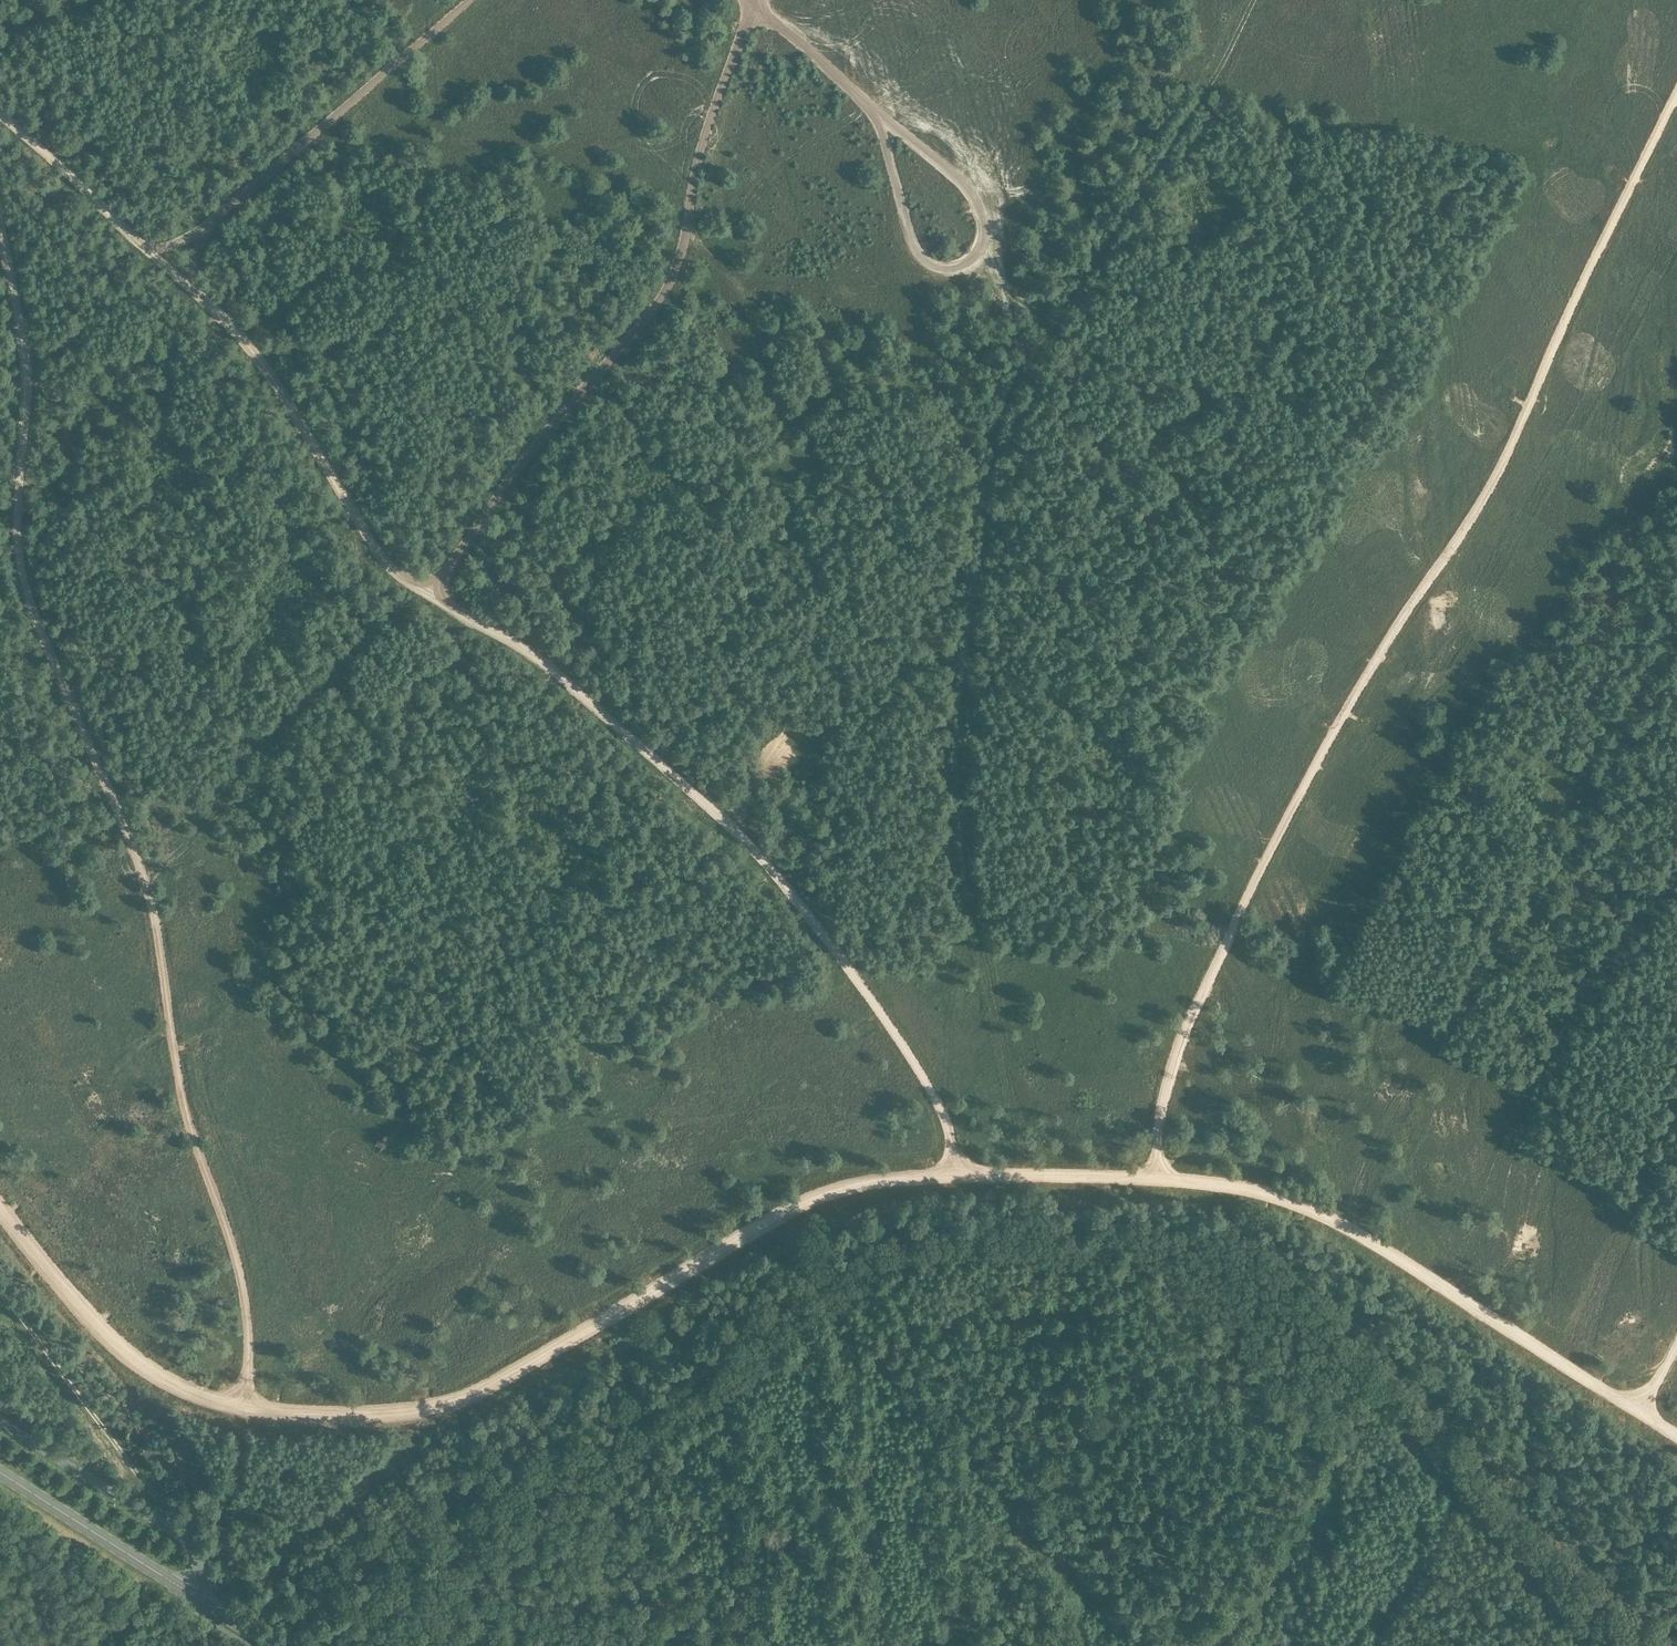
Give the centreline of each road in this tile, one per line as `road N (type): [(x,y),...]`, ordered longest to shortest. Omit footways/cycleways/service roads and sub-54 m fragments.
road 1 (track): [(0,1210),(132,1362),(228,1401),(349,1414),(401,1411),(475,1391),(770,1223),(846,1189),(912,1179),(1205,1184),(1266,1192),(1359,1234),(1676,1428)]
road 2 (track): [(179,1534),(0,1292)]
road 3 (unclassified): [(190,1594),(202,1566),(192,1545),(0,1423)]
road 4 (primary): [(190,1594),(0,1473)]

